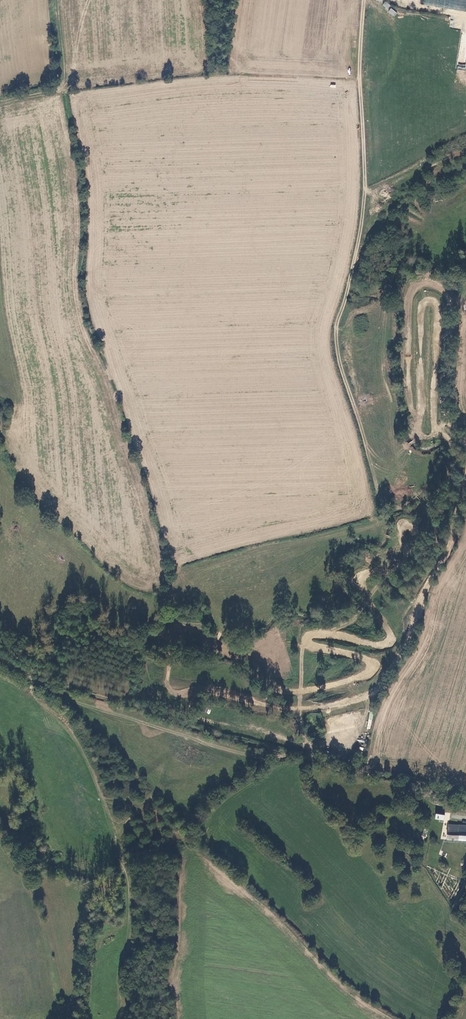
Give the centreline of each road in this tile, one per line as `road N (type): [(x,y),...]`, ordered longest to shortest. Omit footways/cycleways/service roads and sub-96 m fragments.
road 1 (track): [(364,0),(364,198),(337,324),(338,358),(377,488)]

